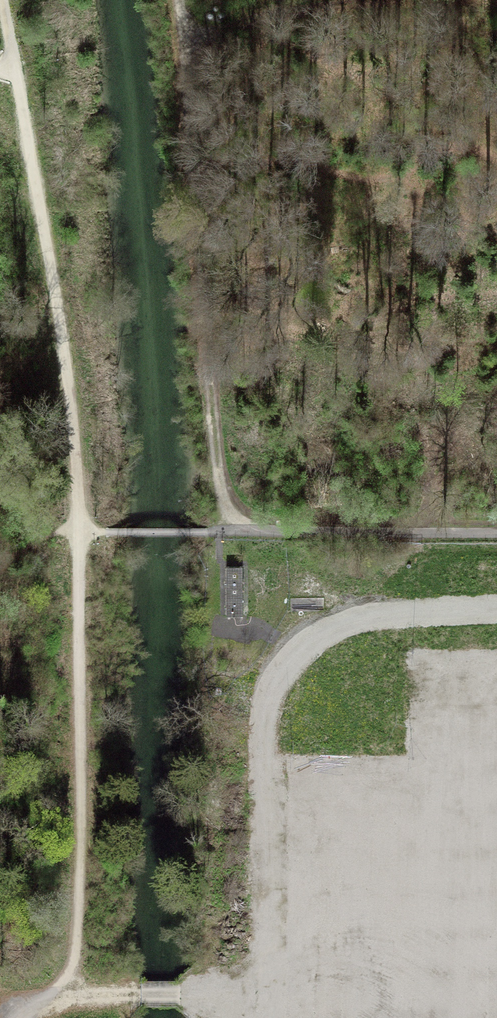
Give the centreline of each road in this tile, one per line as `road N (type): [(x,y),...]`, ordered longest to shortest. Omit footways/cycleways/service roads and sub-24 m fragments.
road 1 (track): [(183,0),(202,313),(219,469),(235,530)]
road 2 (track): [(85,525),(89,878),(75,937),(47,991),(11,1017)]
road 3 (track): [(16,65),(56,269),(85,525)]
road 4 (track): [(85,525),(111,533),(496,532)]

